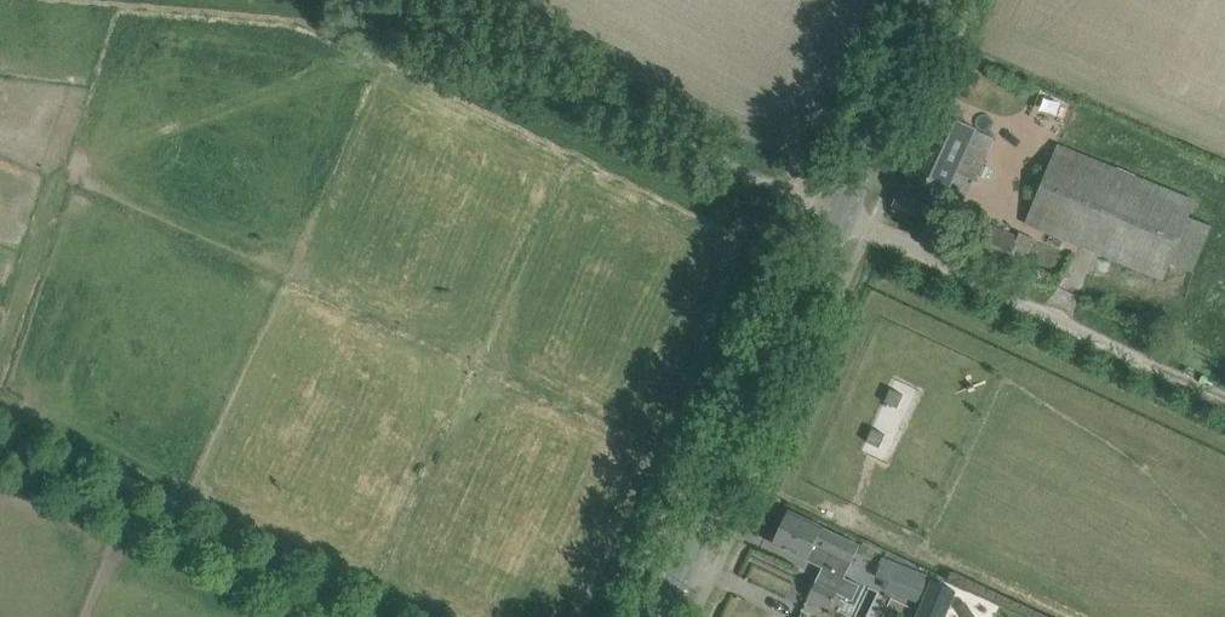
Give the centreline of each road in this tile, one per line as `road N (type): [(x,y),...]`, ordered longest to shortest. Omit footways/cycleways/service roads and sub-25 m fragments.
road 1 (tertiary): [(659,616),(936,0)]

